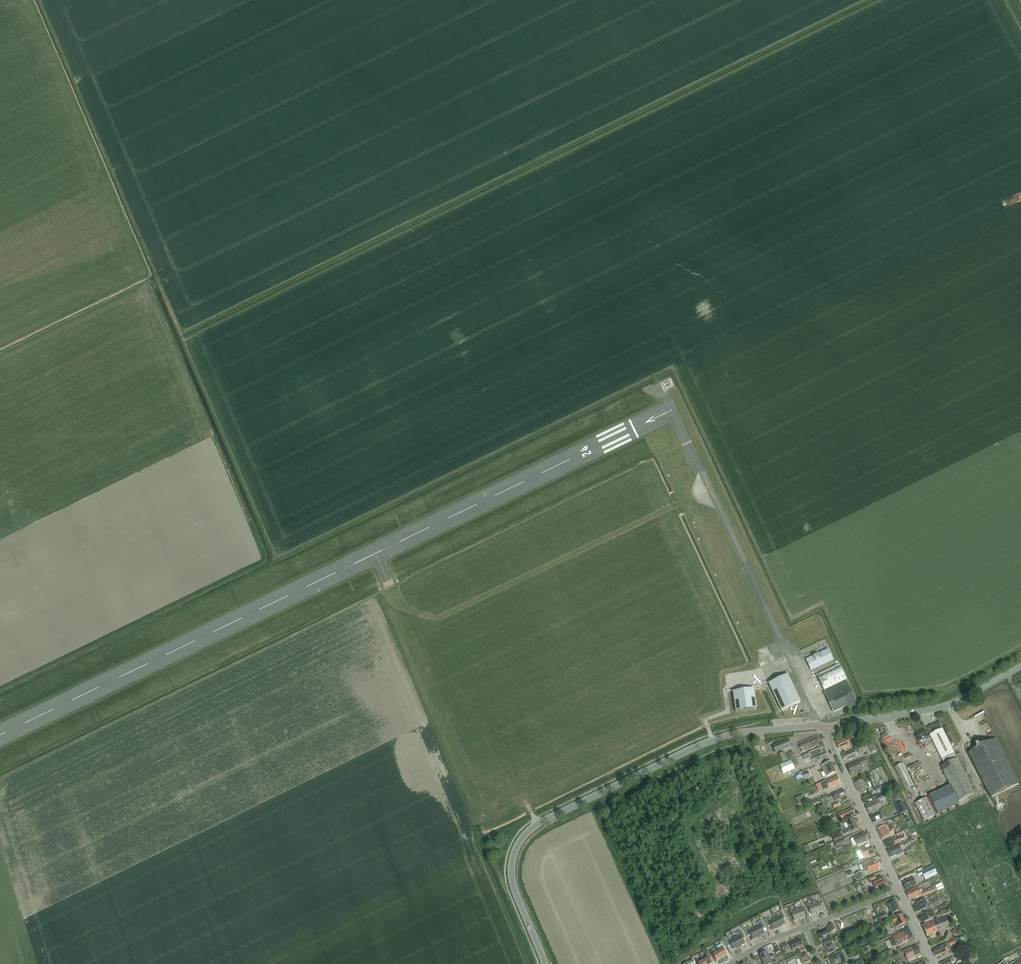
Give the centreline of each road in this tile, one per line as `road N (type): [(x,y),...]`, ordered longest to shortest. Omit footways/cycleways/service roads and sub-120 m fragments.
road 1 (unclassified): [(545,963),(512,877),(516,851),(531,830),(713,740),(831,729)]
road 2 (tertiary): [(831,729),(949,705),(1020,666)]
road 3 (tertiary): [(899,891),(834,755),(831,729)]

